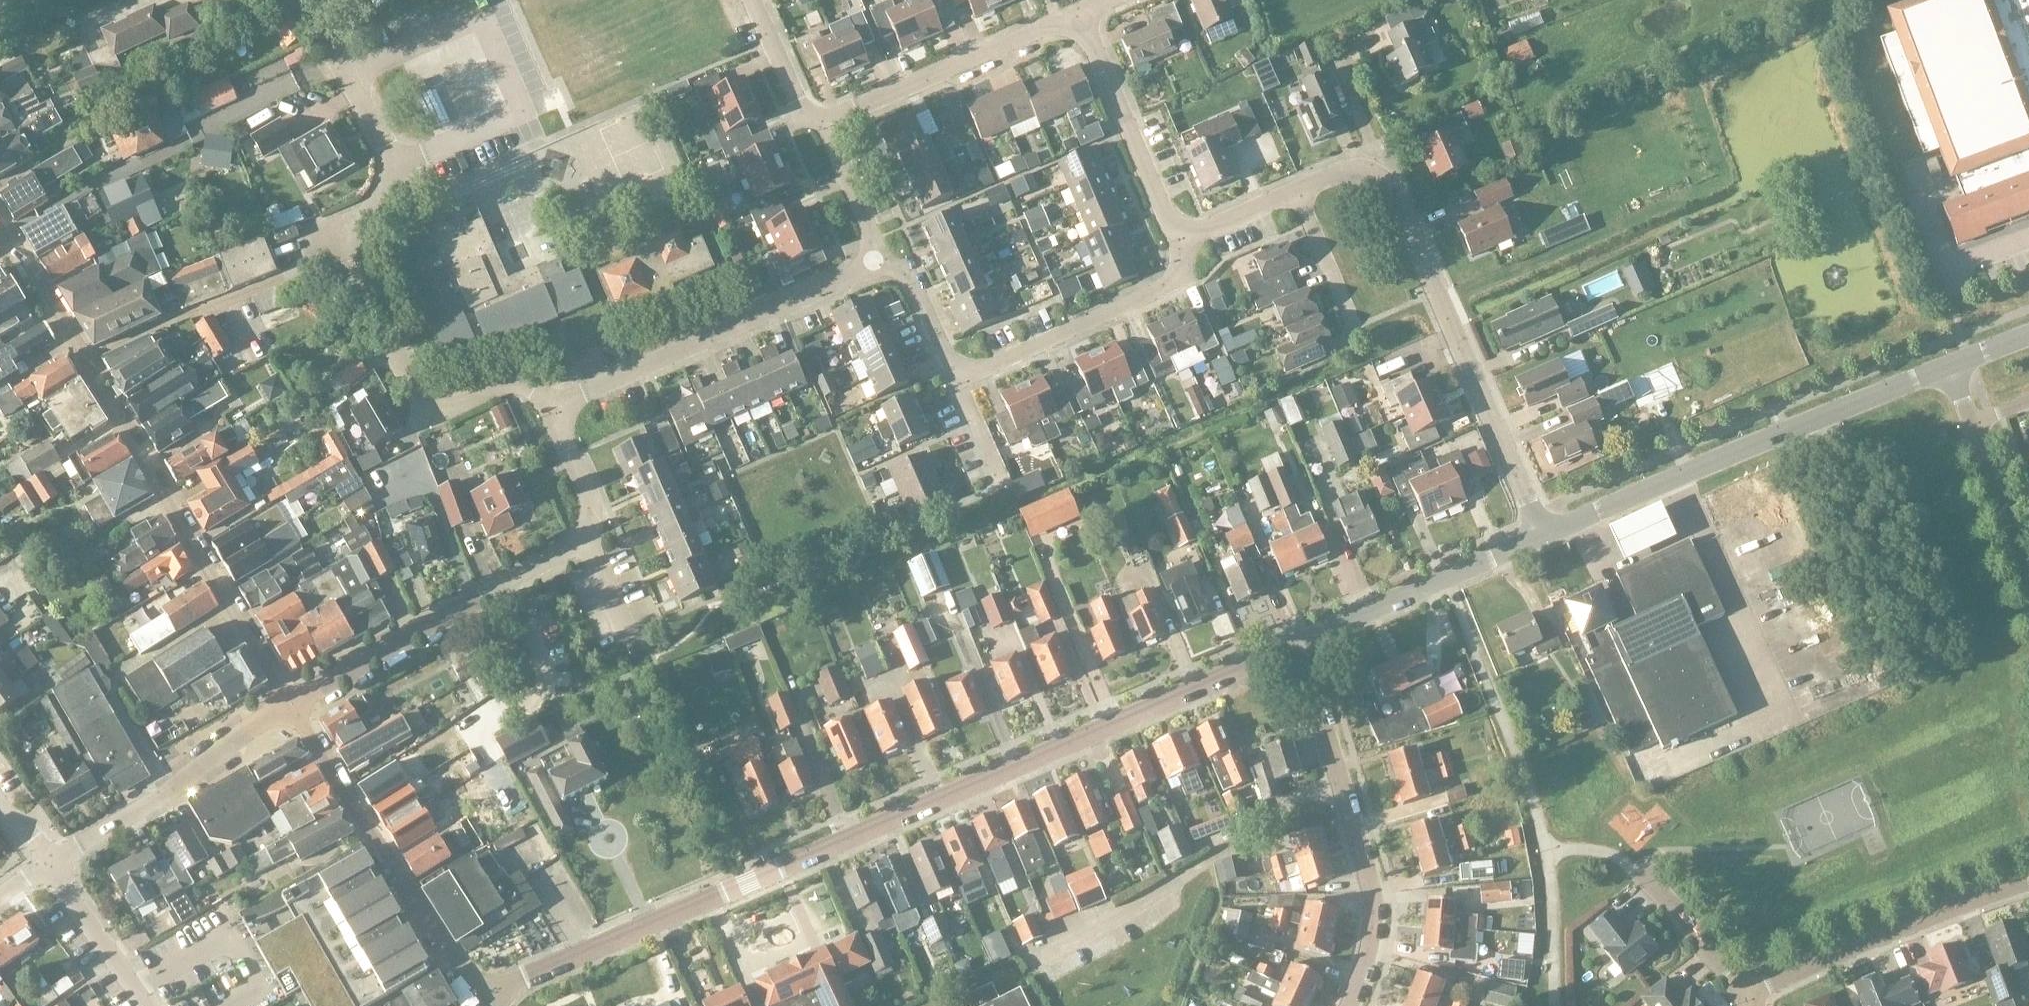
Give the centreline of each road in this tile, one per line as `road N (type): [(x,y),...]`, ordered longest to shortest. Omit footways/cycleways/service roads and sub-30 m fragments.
road 1 (tertiary): [(492,989),(1296,644)]
road 2 (unclassified): [(548,408),(533,391),(510,384),(425,417),(355,257),(361,226),(395,166),(297,0)]
road 3 (unclassified): [(288,704),(0,233)]
road 4 (tertiary): [(1542,535),(1948,366)]
road 5 (track): [(337,63),(2,236)]
road 6 (residential): [(1346,1005),(1368,942),(1370,891),(1296,644)]
road 7 (unclassified): [(548,408),(881,263)]
road 8 (unclassified): [(1368,175),(1394,200),(1525,497)]
road 9 (unclassified): [(492,989),(457,965),(288,704)]
road 10 (unclassified): [(288,704),(583,540)]
road 11 (residential): [(1743,997),(2028,880)]
road 12 (unclassified): [(49,863),(168,793),(288,704)]
road 13 (unclassified): [(956,381),(1178,281),(1177,241)]
road 14 (tertiary): [(1296,644),(1542,535)]
road 15 (unclassified): [(1177,241),(1078,13)]
road 16 (unclassified): [(1078,13),(861,105)]
road 17 (residential): [(1743,997),(1641,875),(1662,856)]
road 18 (residential): [(2028,590),(1969,423)]
road 19 (unclassified): [(147,1005),(49,863)]
road 20 (residential): [(1358,338),(1295,191)]
road 21 (unclassified): [(881,263),(822,122)]
road 22 (unclassified): [(822,122),(797,104),(752,0)]
road 23 (unclassified): [(956,381),(913,285),(881,263)]
road 24 (unclassified): [(583,540),(589,502),(548,408)]
road 25 (residential): [(1352,55),(1334,63),(1369,141),(1368,175)]
road 26 (unclassified): [(1177,241),(1295,191)]
road 27 (residential): [(634,652),(583,540)]

